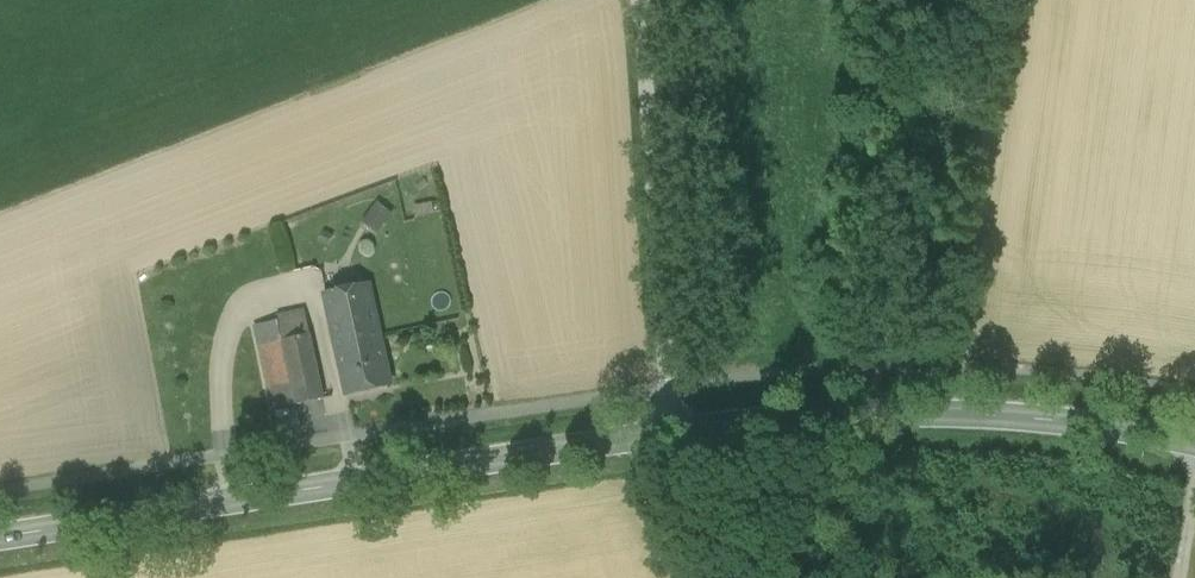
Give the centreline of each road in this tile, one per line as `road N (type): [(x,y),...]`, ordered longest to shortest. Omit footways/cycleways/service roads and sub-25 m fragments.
road 1 (tertiary): [(0,538),(670,433)]
road 2 (tertiary): [(670,433),(816,417),(947,415),(1082,424),(1194,445)]
road 3 (unclassified): [(644,0),(670,433)]

